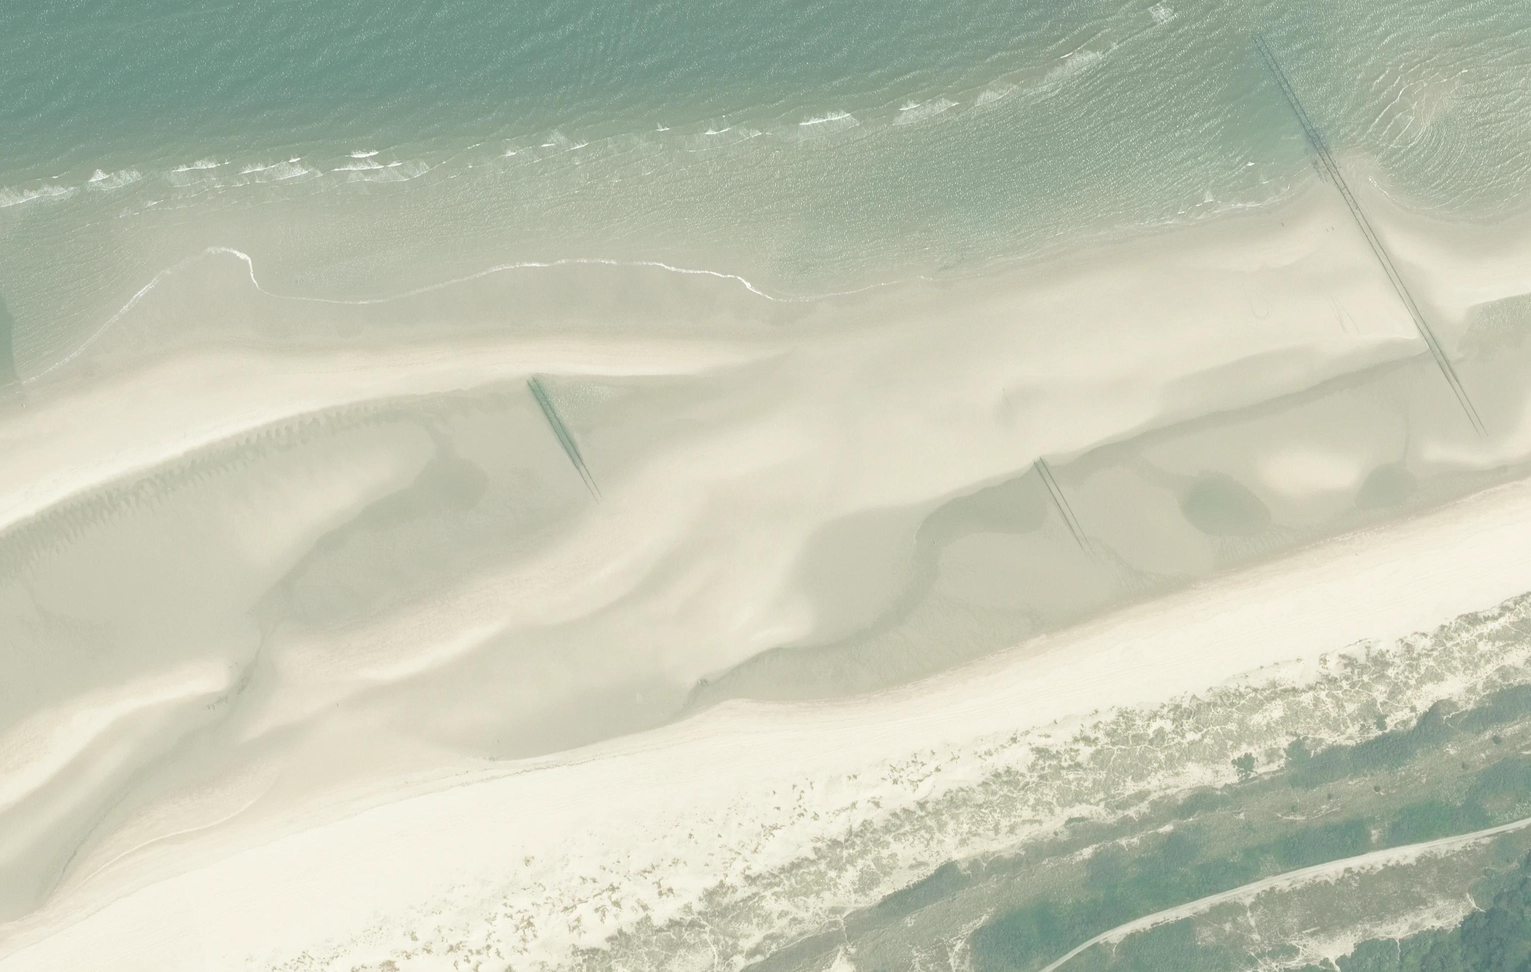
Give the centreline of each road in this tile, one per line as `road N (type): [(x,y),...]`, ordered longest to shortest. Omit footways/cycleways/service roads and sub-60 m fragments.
road 1 (track): [(1530,820),(1279,879),(1104,934),(1044,971)]

